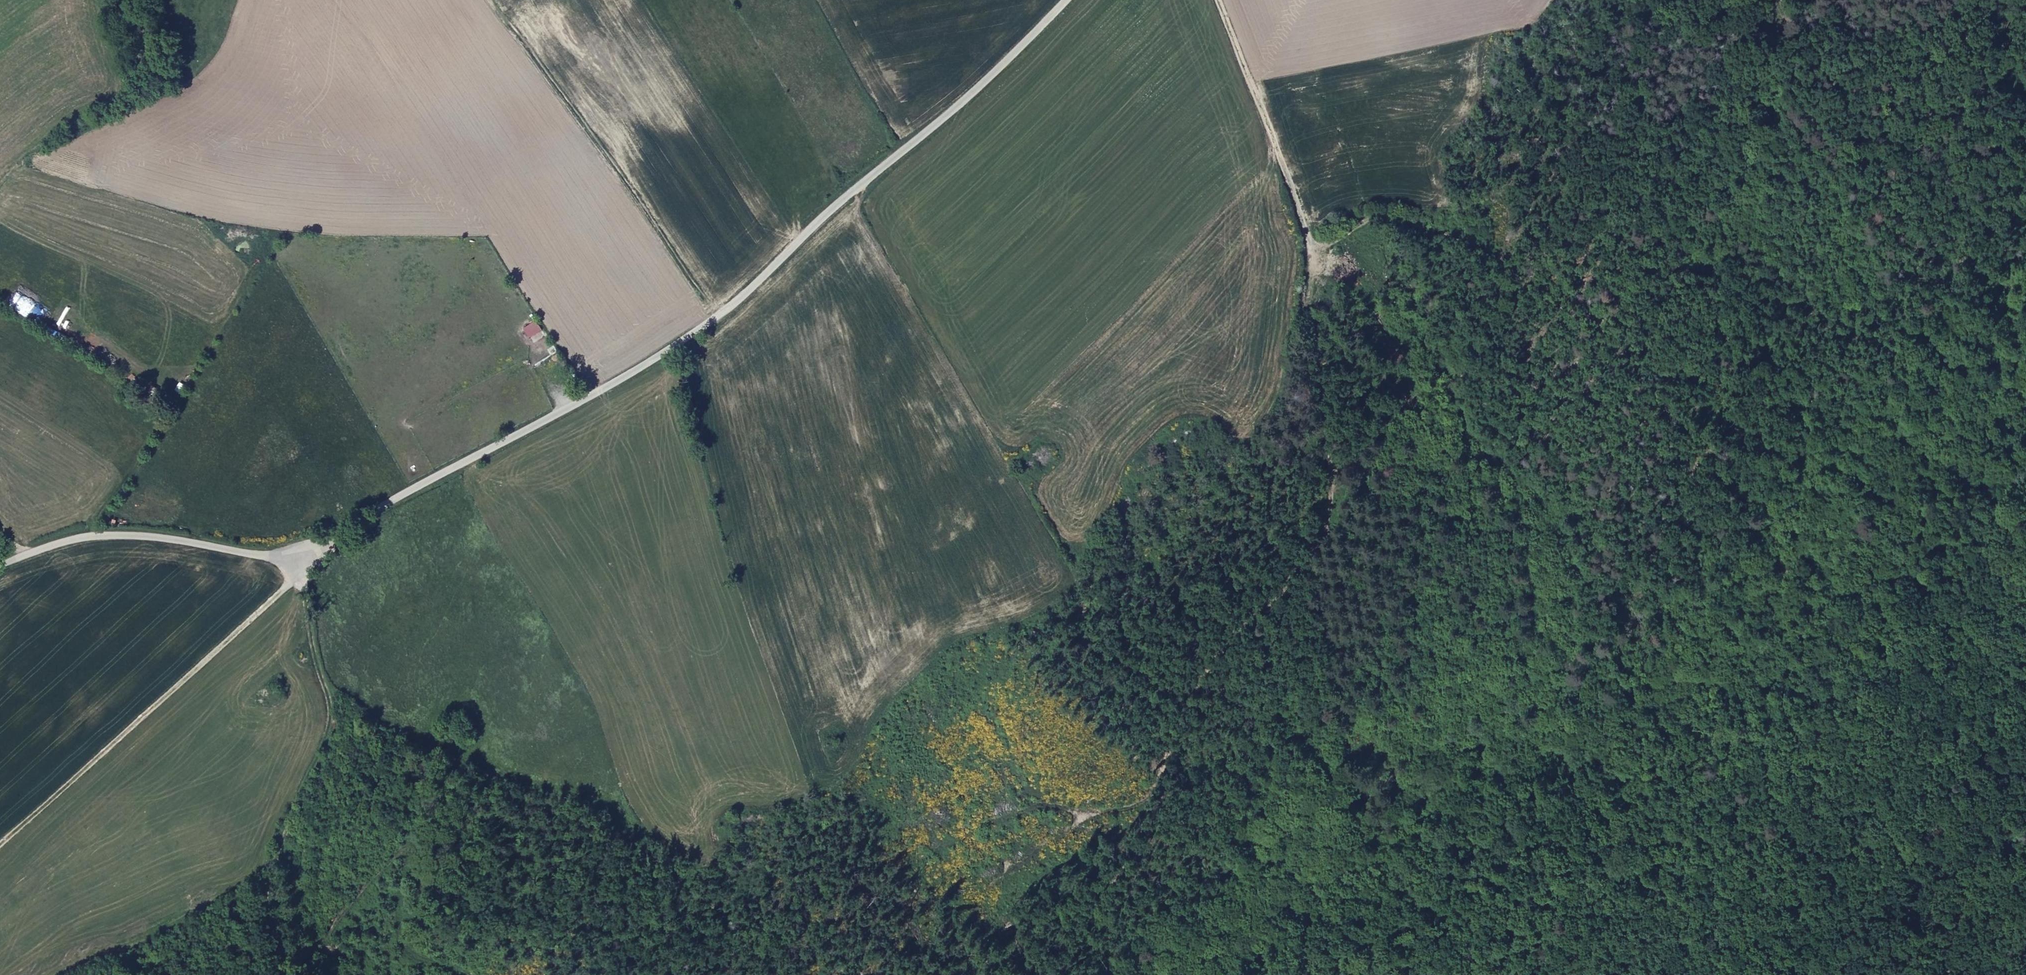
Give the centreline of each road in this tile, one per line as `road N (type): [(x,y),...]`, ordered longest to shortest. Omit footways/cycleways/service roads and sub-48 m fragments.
road 1 (unclassified): [(0,564),(92,537),(144,535),(296,561),(723,316),(1067,0)]
road 2 (track): [(0,855),(289,586),(296,561),(328,711),(325,739),(265,899),(219,974)]

